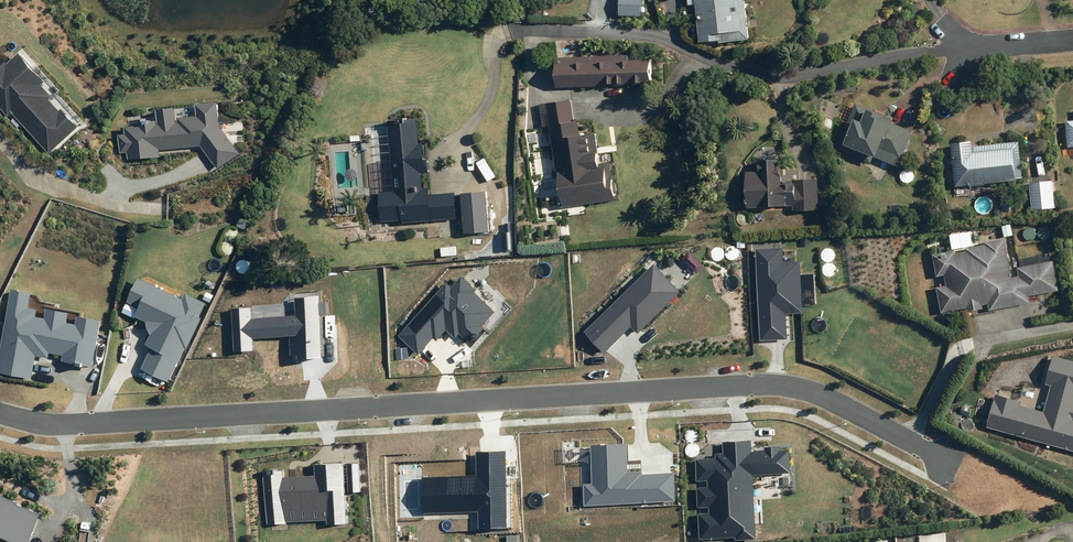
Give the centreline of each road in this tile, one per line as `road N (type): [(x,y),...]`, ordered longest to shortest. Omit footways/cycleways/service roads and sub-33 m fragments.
road 1 (residential): [(948,468),(767,389),(83,419),(0,413)]
road 2 (residential): [(513,32),(645,36),(769,78),(918,54),(1072,40)]
road 3 (residential): [(0,139),(64,183),(161,211)]

